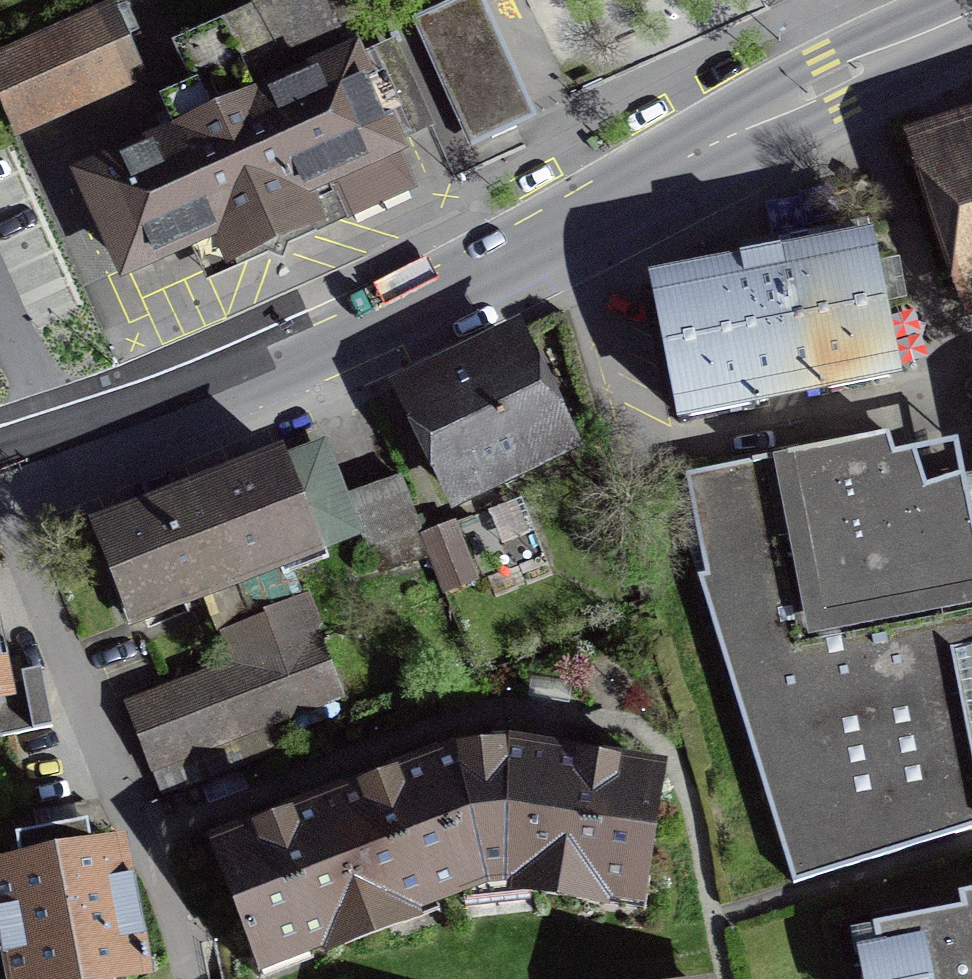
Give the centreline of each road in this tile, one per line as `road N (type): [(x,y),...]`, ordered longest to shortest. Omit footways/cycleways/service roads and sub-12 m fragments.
road 1 (tertiary): [(0,477),(319,355),(442,298),(836,77),(971,13)]
road 2 (residential): [(189,978),(153,854),(0,493)]

